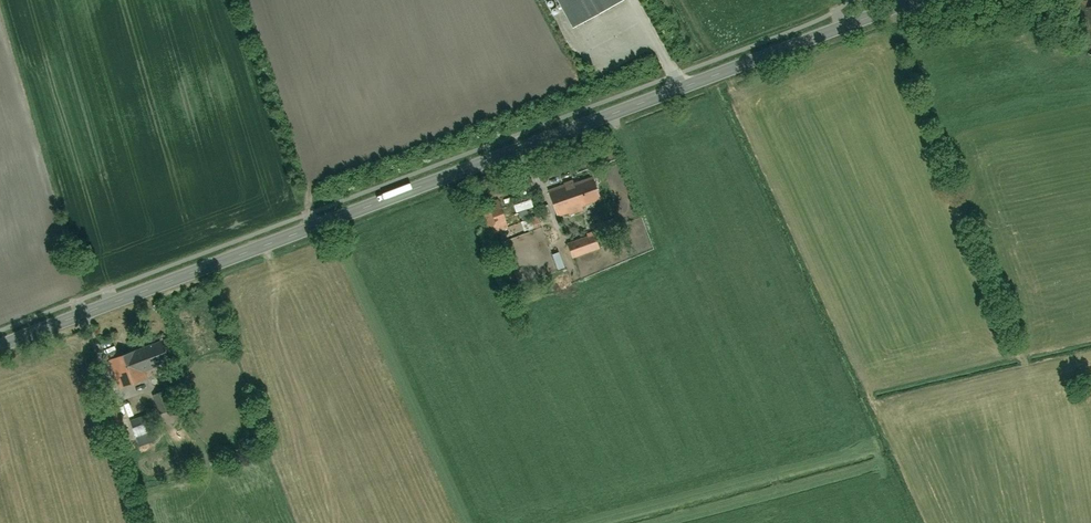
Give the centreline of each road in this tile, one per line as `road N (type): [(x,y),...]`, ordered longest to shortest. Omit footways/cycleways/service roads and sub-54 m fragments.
road 1 (tertiary): [(926,0),(0,347)]

